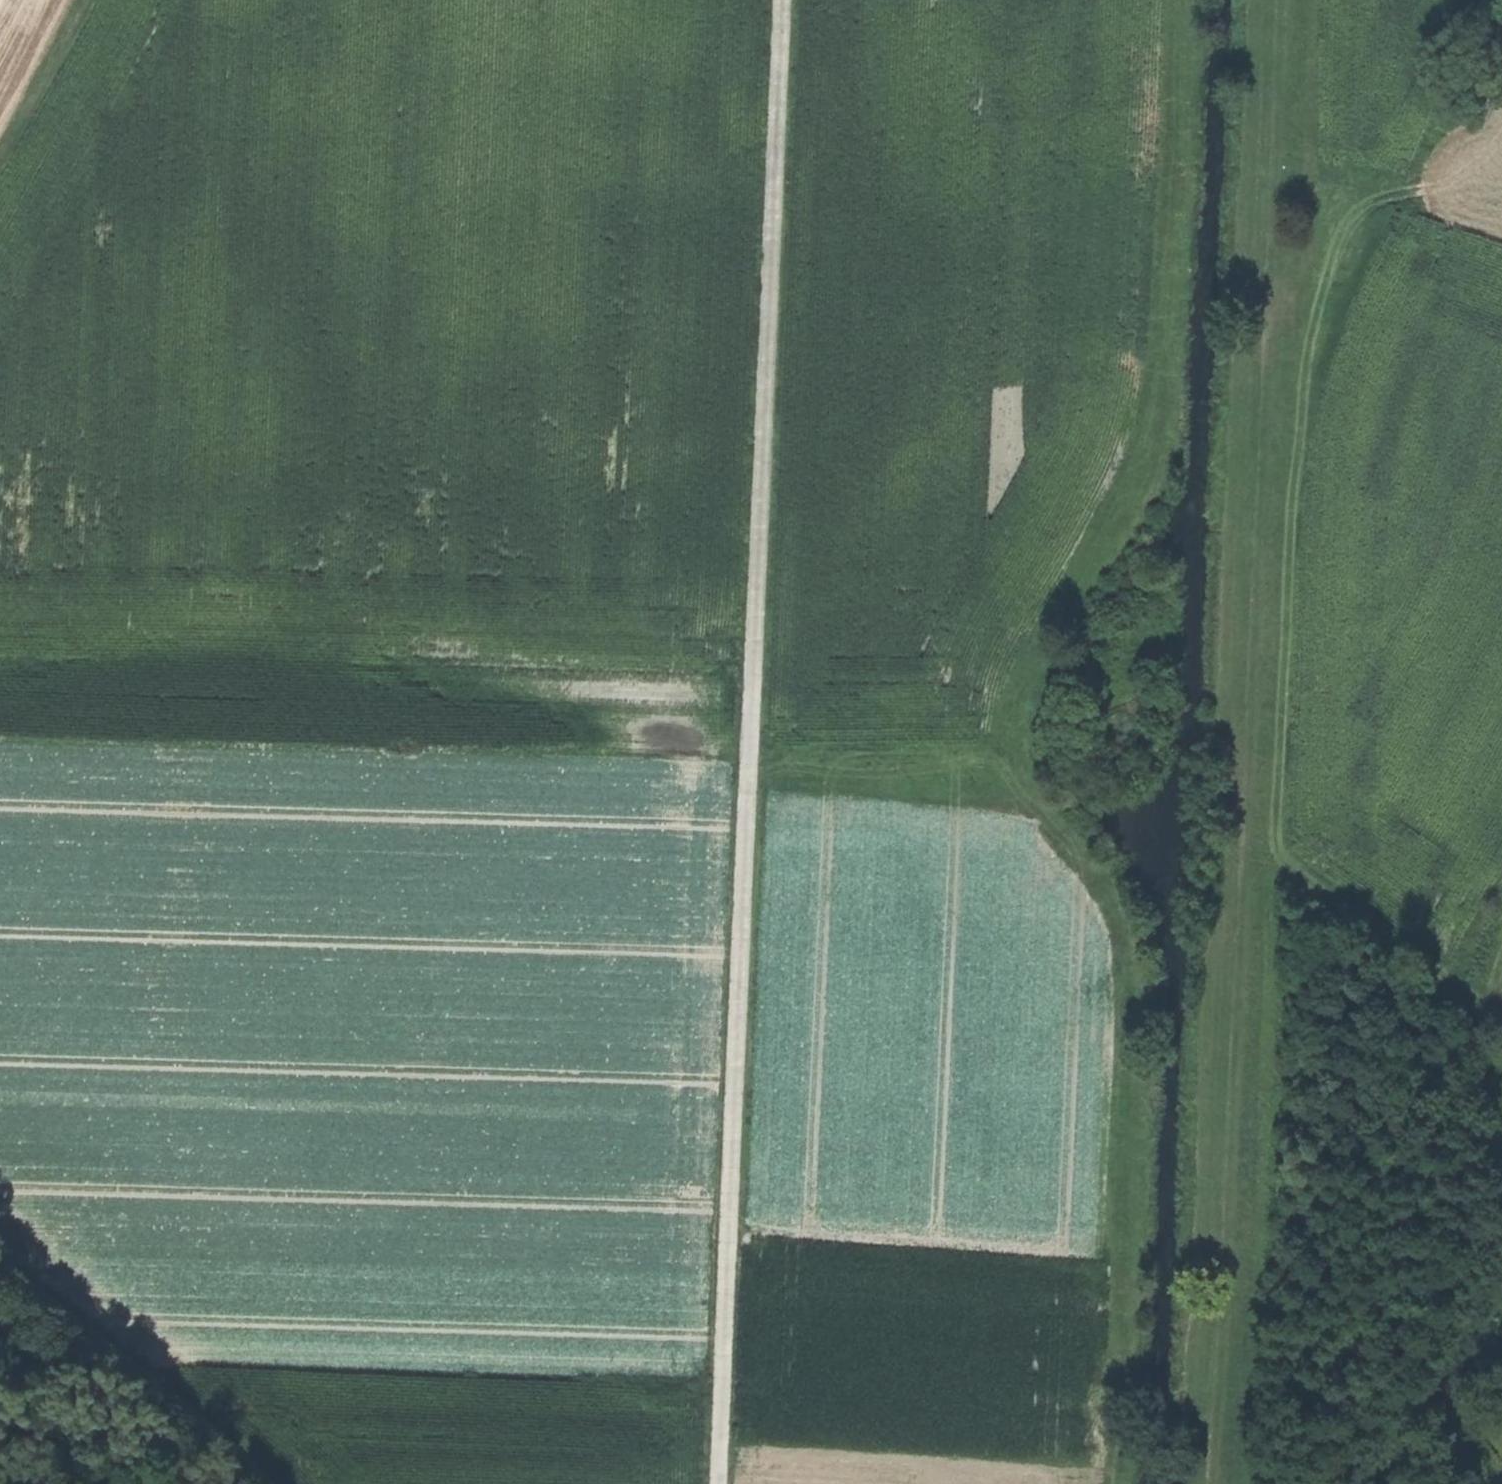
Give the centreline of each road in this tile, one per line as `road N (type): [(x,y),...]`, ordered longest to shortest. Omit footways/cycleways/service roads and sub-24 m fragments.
road 1 (track): [(1210,1483),(1285,396),(1293,0)]
road 2 (track): [(719,1483),(781,0)]
road 3 (track): [(267,1483),(0,1267)]
road 4 (track): [(1259,856),(1501,1025)]
road 5 (track): [(0,172),(89,0)]

